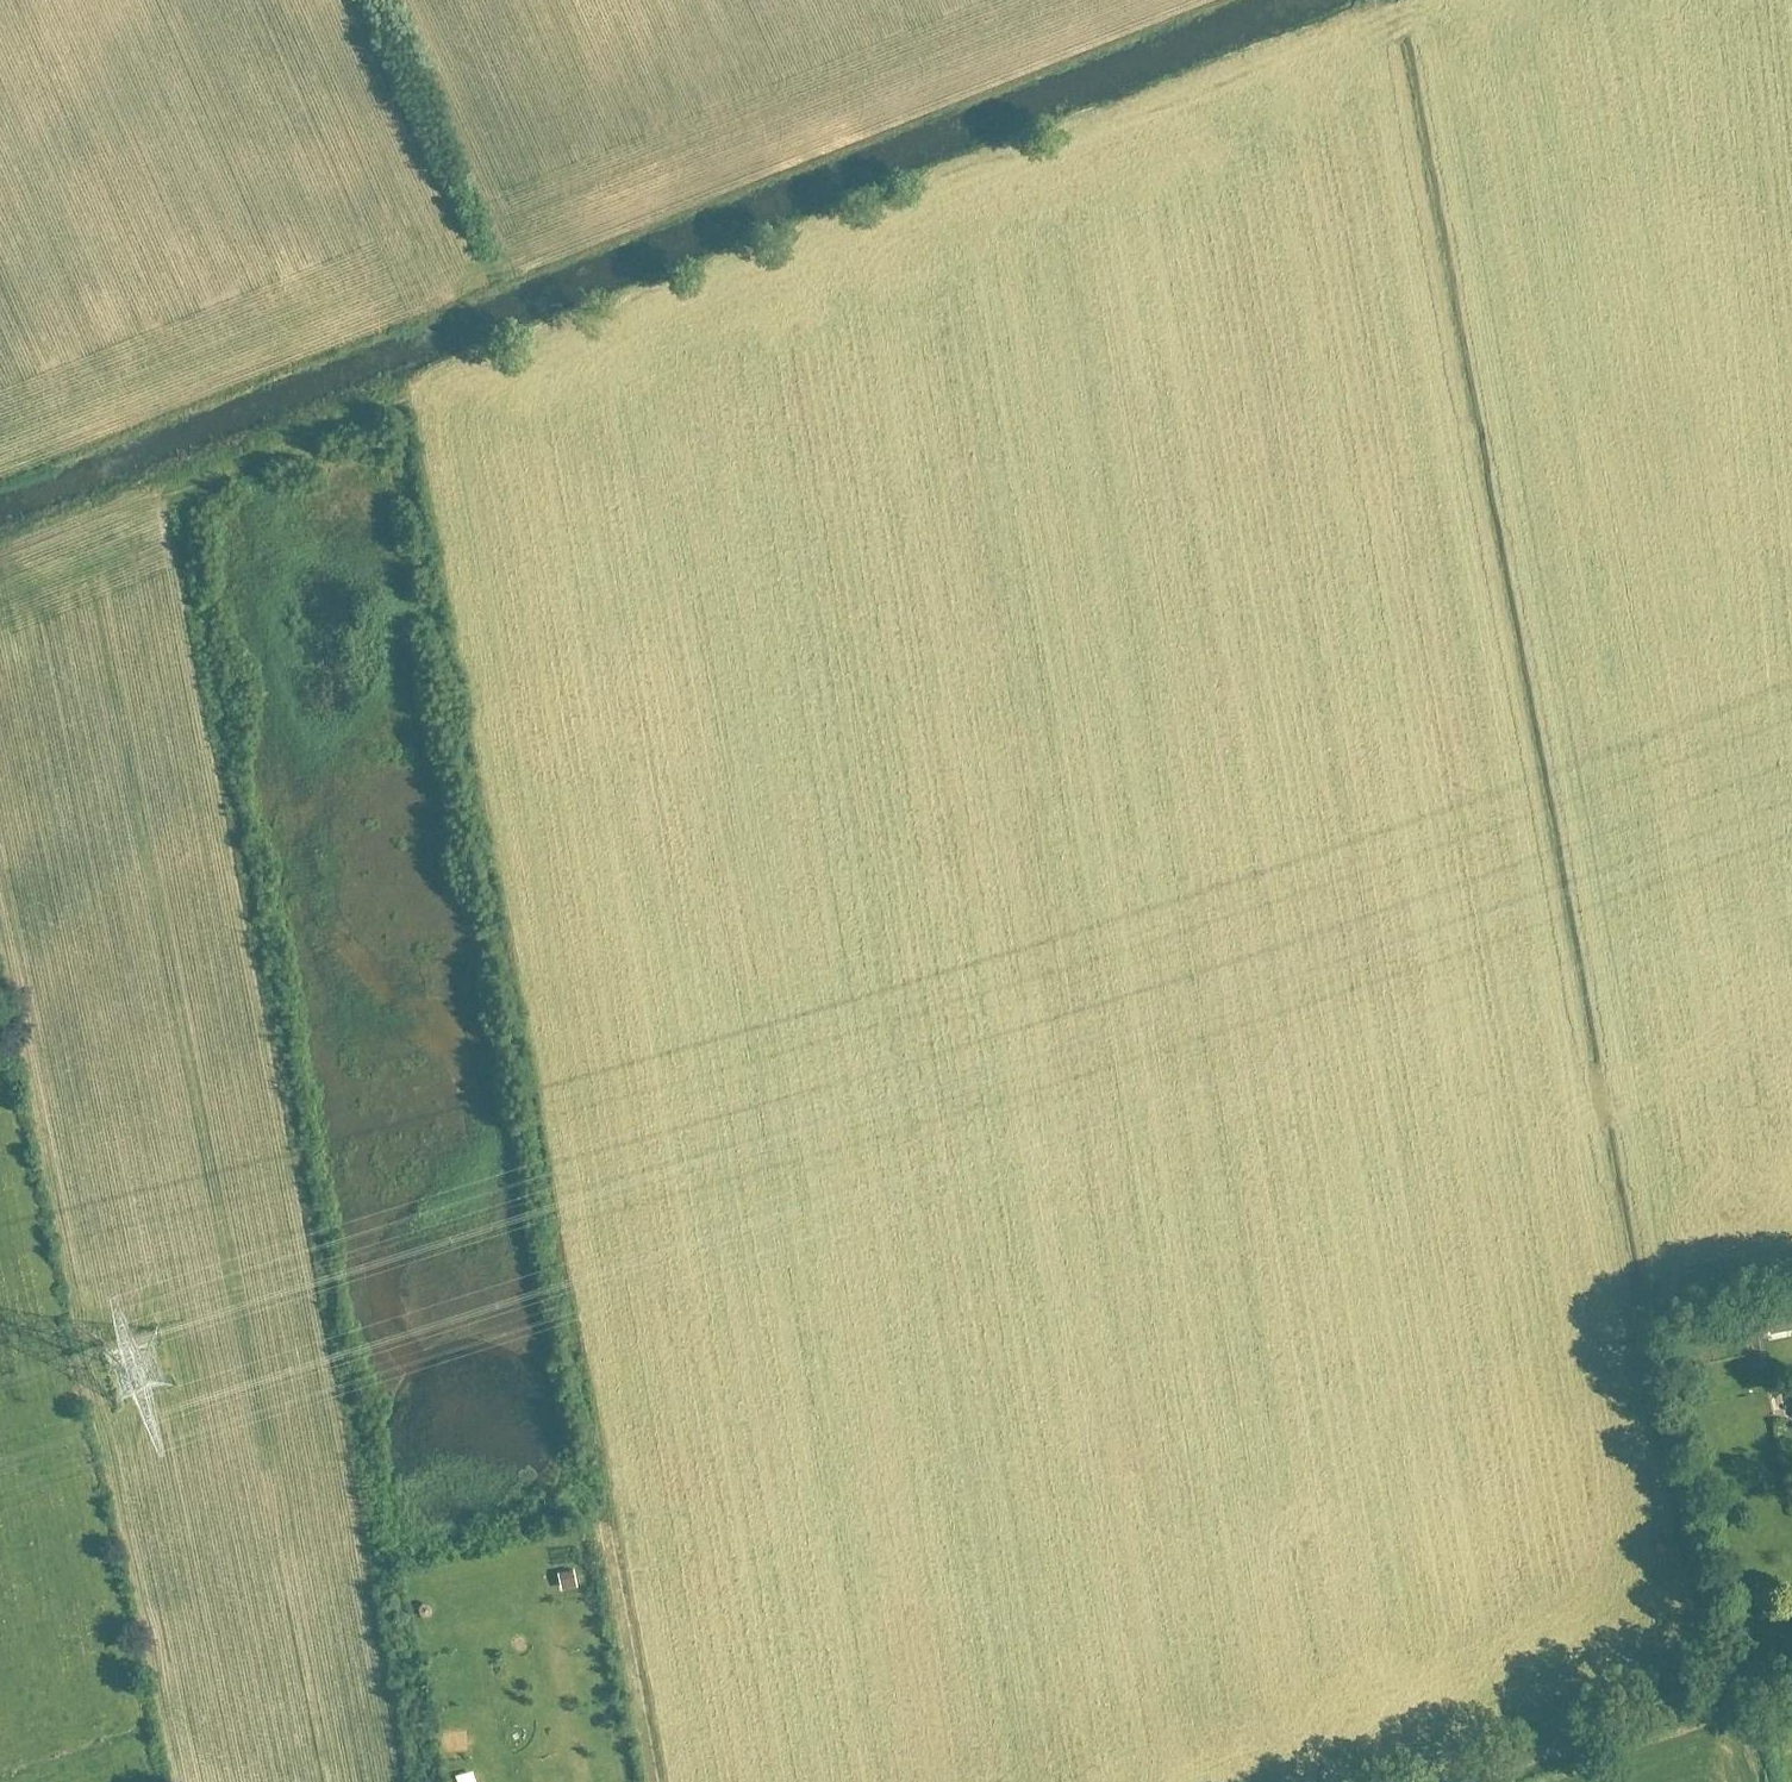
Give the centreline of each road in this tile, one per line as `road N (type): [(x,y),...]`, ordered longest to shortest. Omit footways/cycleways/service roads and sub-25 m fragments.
road 1 (unclassified): [(1475,1781),(1791,1660)]

